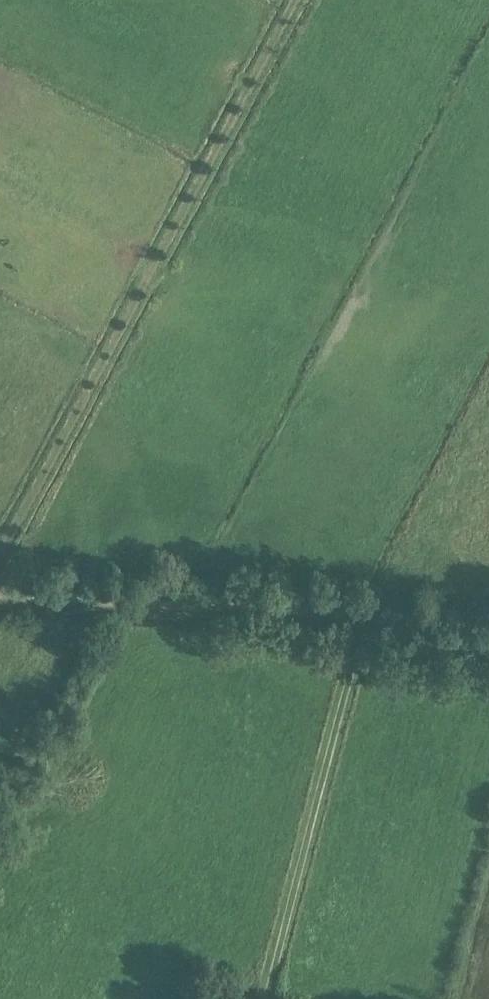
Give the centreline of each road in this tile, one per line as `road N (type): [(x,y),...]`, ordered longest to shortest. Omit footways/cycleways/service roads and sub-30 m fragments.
road 1 (track): [(295,0),(0,558)]
road 2 (track): [(488,631),(0,588)]

